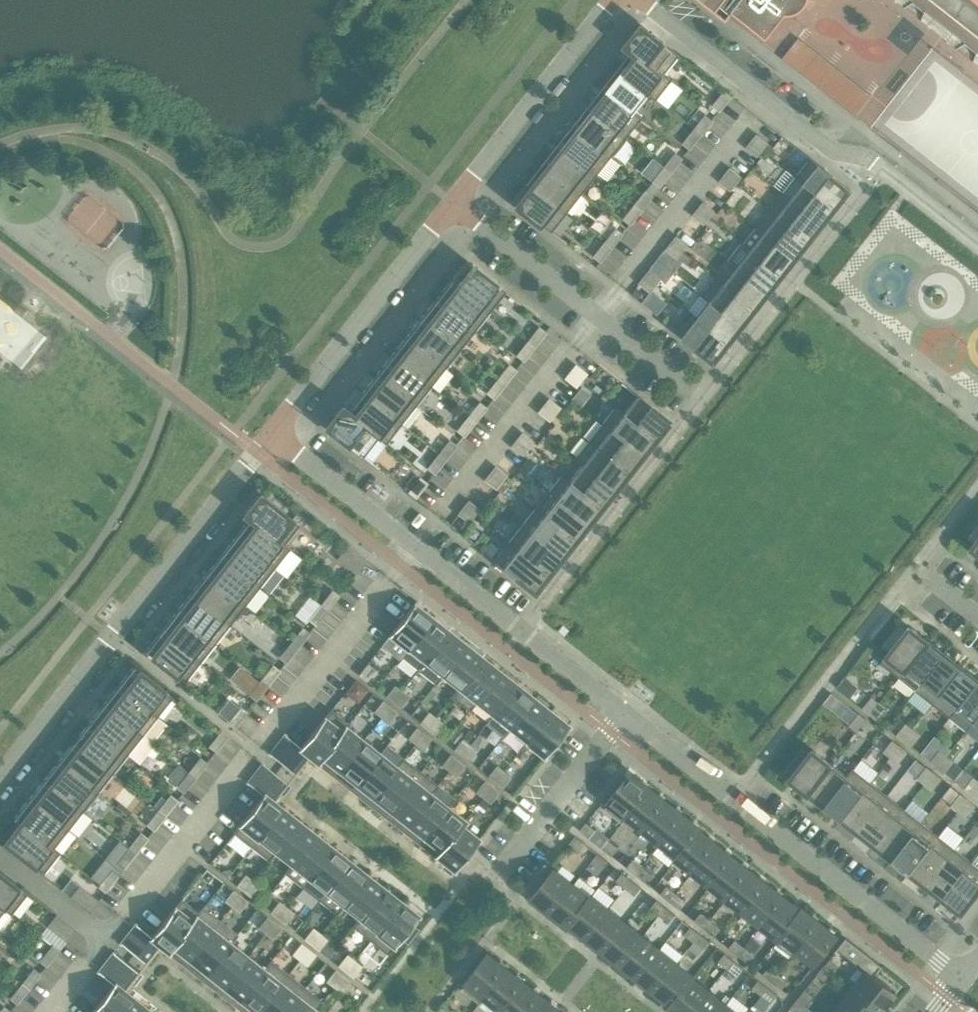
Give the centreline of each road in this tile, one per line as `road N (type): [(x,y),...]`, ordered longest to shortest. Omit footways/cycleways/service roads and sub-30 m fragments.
road 1 (residential): [(629,715),(273,436)]
road 2 (residential): [(273,436),(0,784)]
road 3 (residential): [(965,980),(629,715)]
road 4 (residential): [(456,203),(706,400)]
road 5 (residential): [(641,0),(834,149),(888,165)]
road 6 (residential): [(456,203),(273,436)]
road 7 (residential): [(616,0),(456,203)]
road 8 (residential): [(629,715),(498,873)]

